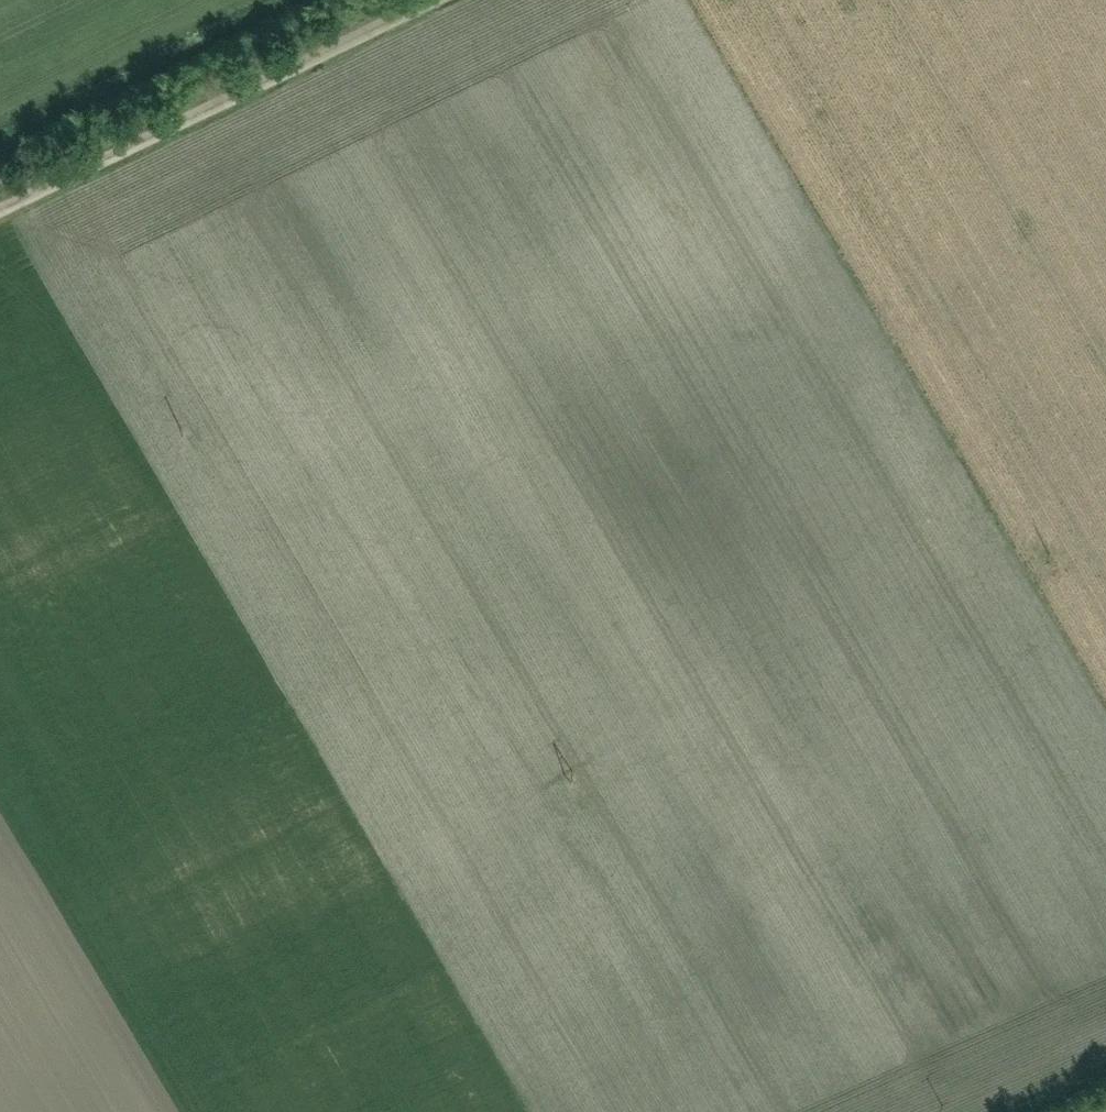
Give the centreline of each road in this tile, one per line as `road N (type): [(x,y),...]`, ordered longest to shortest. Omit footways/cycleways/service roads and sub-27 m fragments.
road 1 (residential): [(0,211),(430,0)]

